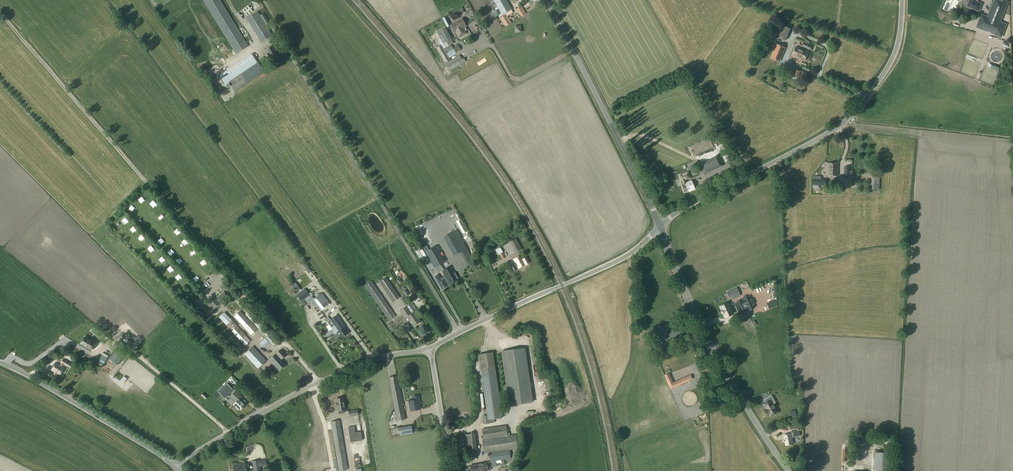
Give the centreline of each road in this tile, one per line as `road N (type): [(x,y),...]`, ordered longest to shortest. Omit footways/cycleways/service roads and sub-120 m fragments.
road 1 (track): [(0,14),(319,382)]
road 2 (unclassified): [(660,227),(849,118),(896,51),(902,0)]
road 3 (unclassified): [(174,467),(319,382),(433,348)]
road 4 (unclassified): [(787,470),(712,348),(660,227)]
road 5 (unclassified): [(433,348),(632,253),(660,227)]
road 6 (unclassified): [(660,227),(546,0)]
road 7 (unclassified): [(174,467),(0,362)]
road 8 (track): [(132,349),(228,433)]
road 9 (unclassified): [(451,470),(433,348)]

